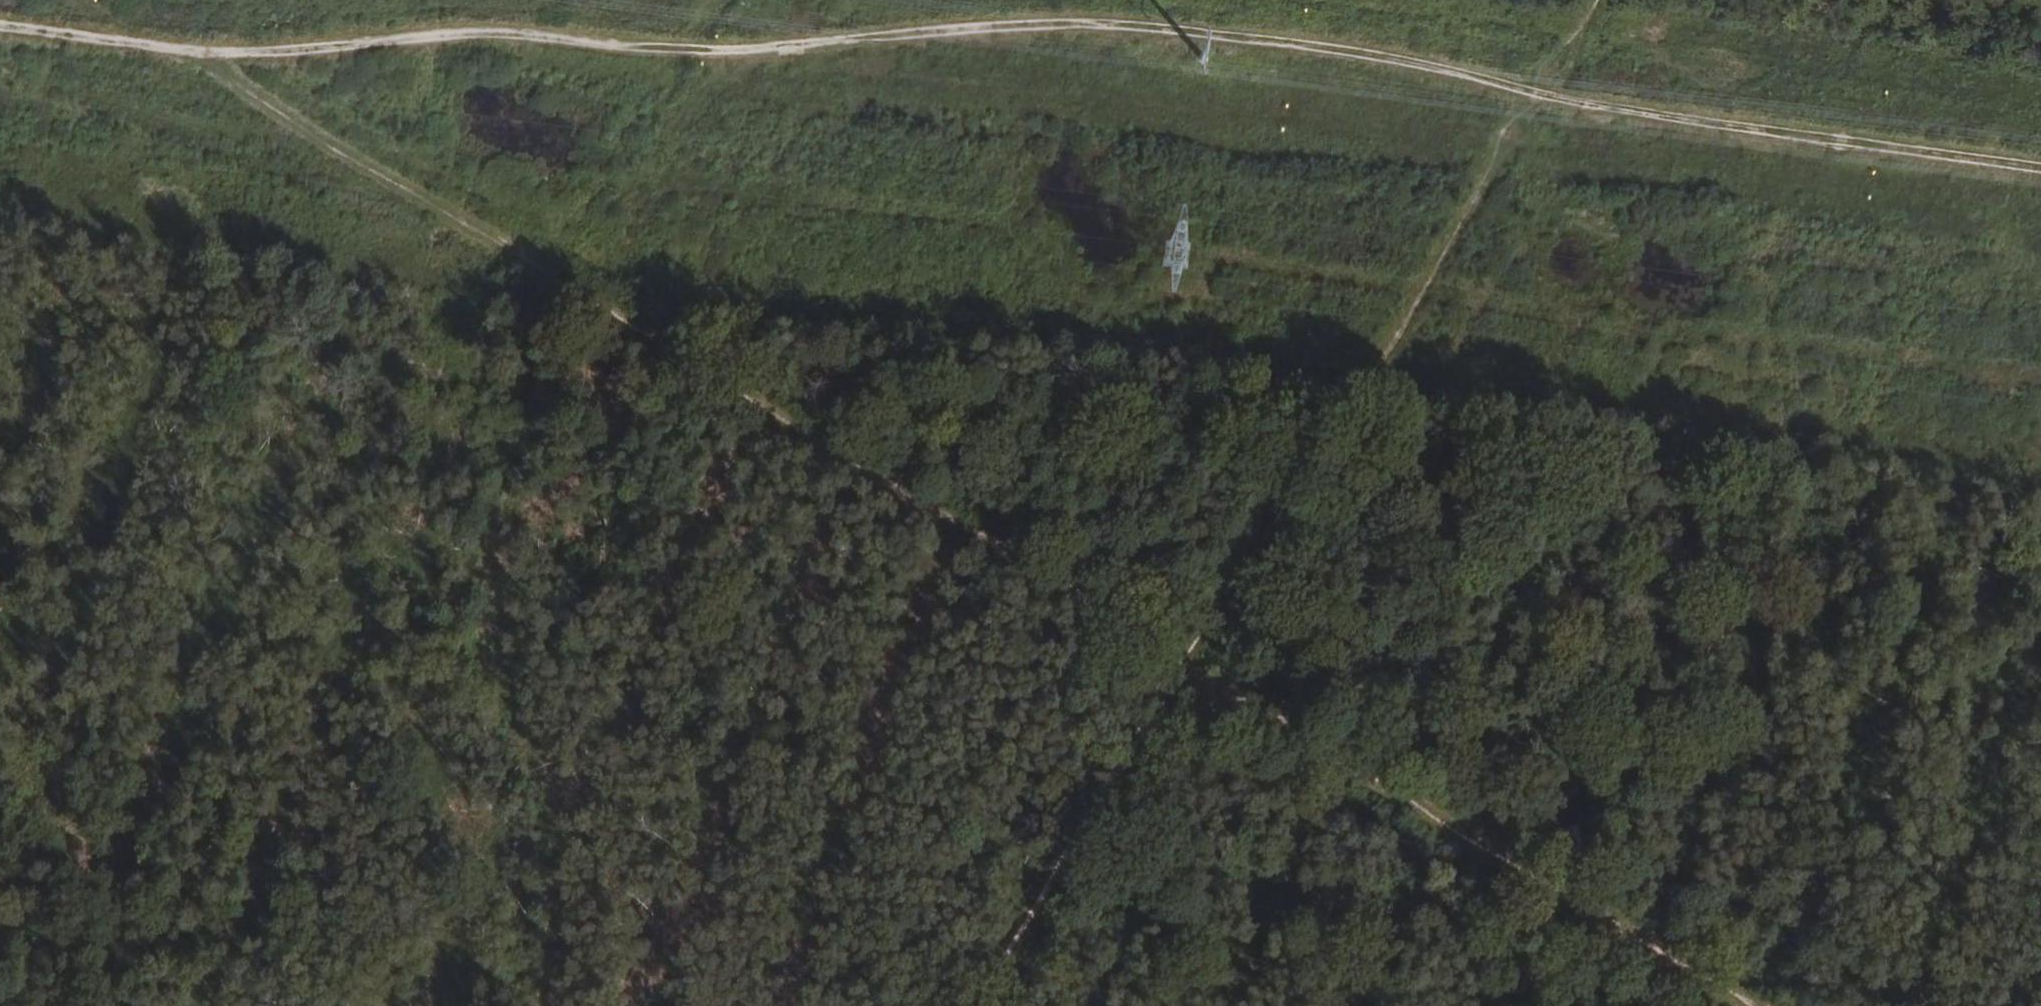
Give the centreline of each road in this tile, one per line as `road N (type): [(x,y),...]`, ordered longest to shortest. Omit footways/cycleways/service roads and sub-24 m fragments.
road 1 (track): [(0,50),(254,75),(503,54),(708,71),(813,68),(961,47),(1075,45),(1381,81),(1630,139),(2040,184)]

